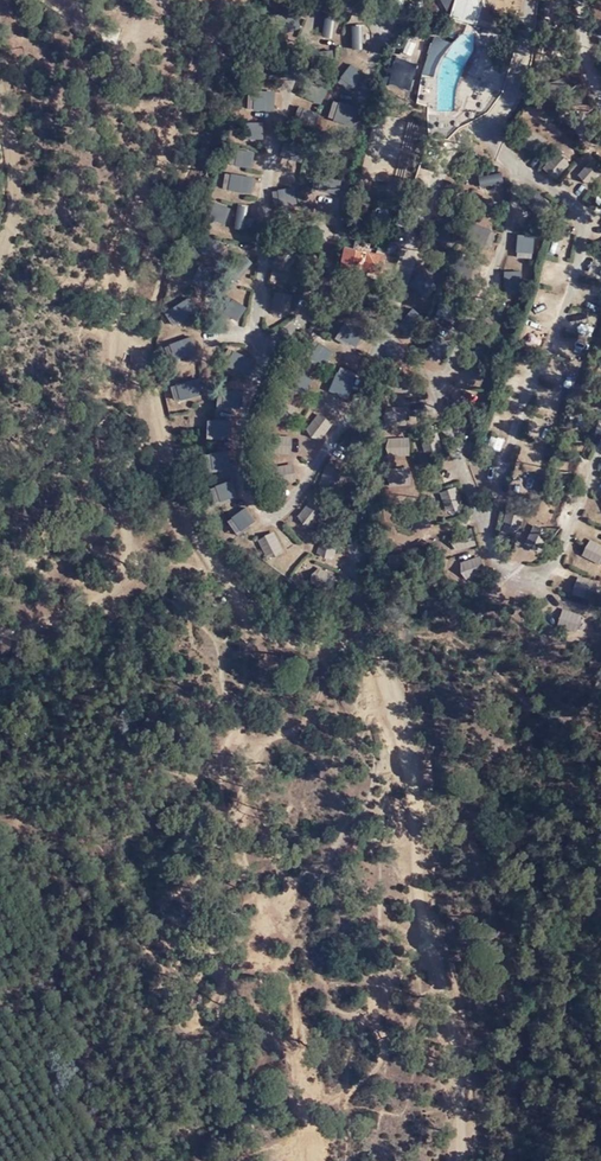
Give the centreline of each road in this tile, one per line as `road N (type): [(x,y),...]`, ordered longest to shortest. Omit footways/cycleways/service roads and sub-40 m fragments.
road 1 (track): [(230,0),(124,293),(125,326),(151,373),(191,527),(247,605),(286,639),(350,647),(386,679),(415,798),(413,878),(451,1023),(458,1160)]
road 2 (track): [(125,326),(105,398),(129,562),(84,599),(0,632)]
road 3 (track): [(1,0),(0,52),(19,155),(13,226),(0,260)]

